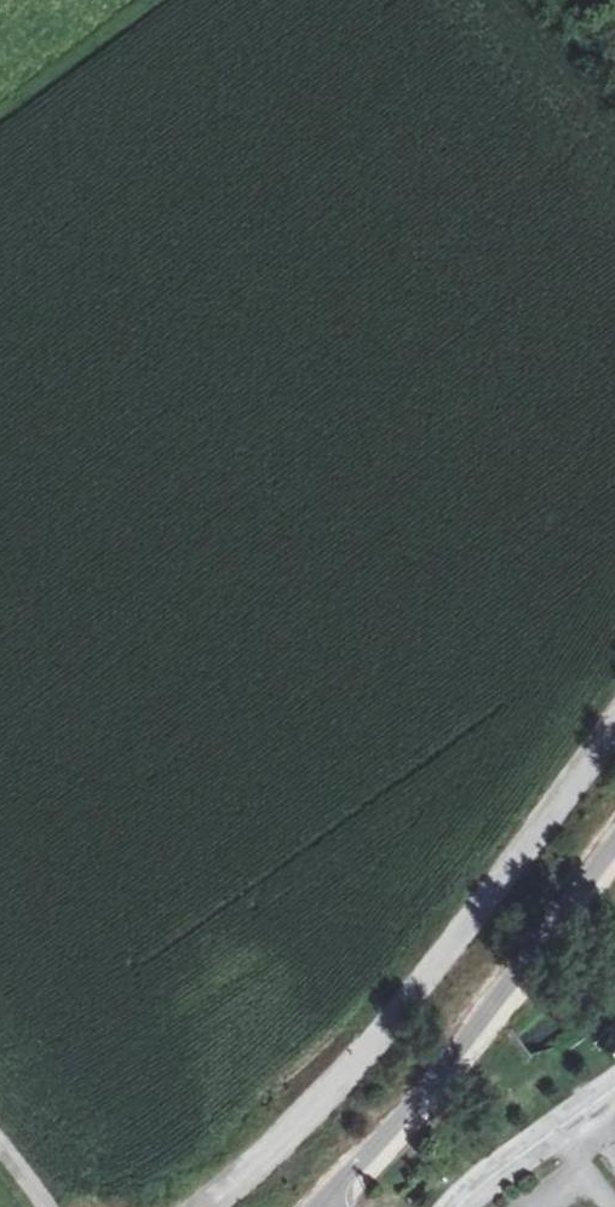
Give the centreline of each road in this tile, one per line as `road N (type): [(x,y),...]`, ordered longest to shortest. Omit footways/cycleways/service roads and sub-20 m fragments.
road 1 (track): [(614,686),(361,1037),(187,1206)]
road 2 (unclassified): [(614,1092),(463,1206)]

